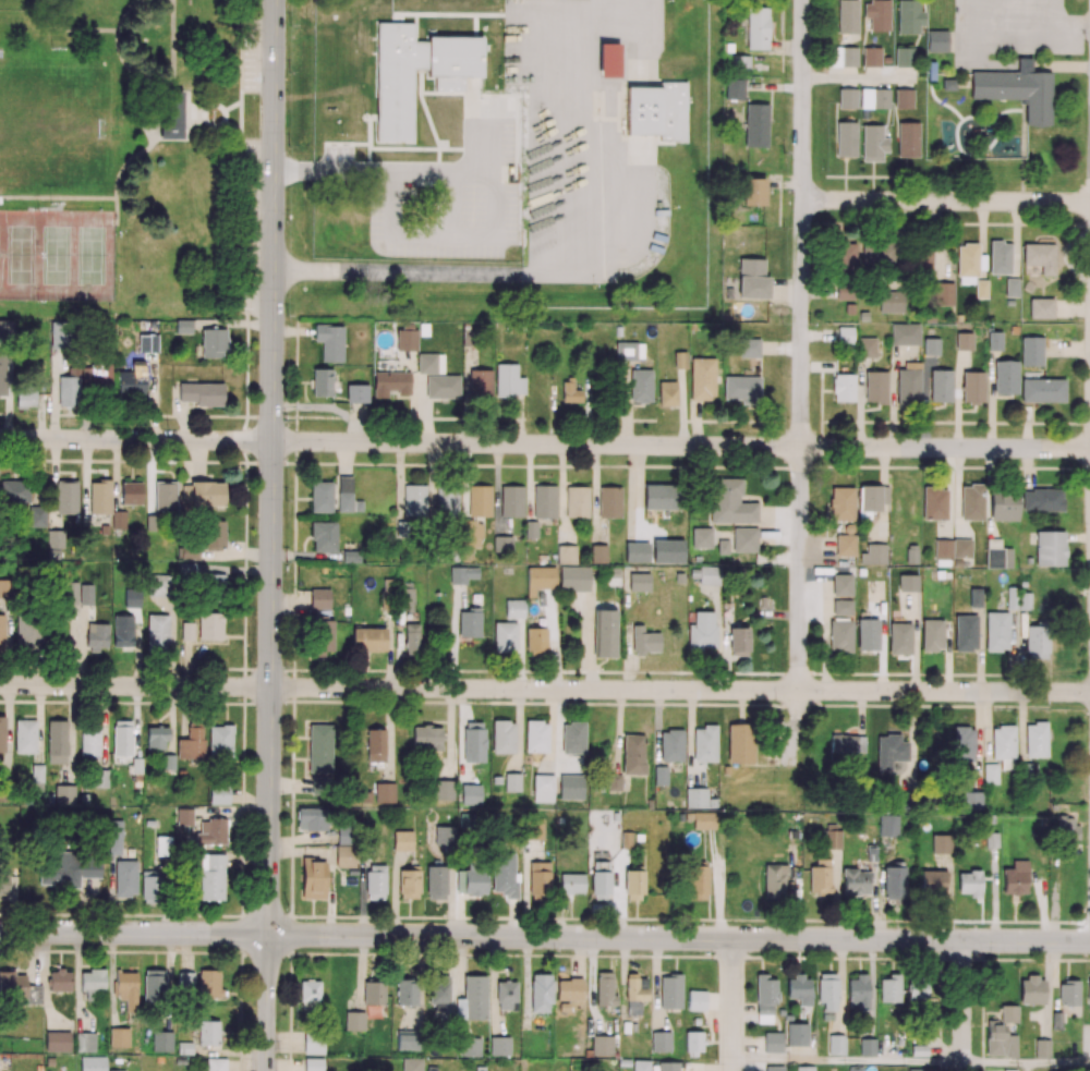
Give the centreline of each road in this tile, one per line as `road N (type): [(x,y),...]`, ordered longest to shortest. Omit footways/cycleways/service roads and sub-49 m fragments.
road 1 (tertiary): [(268,935),(276,0)]
road 2 (secondary): [(1089,941),(268,935)]
road 3 (residential): [(1089,692),(270,687)]
road 4 (residential): [(1089,449),(272,441)]
road 5 (residential): [(800,691),(804,0)]
road 6 (residential): [(1089,203),(804,200)]
road 7 (residential): [(272,441),(0,438)]
road 8 (residential): [(270,687),(0,685)]
road 9 (secondary): [(268,935),(0,932)]
road 10 (tertiary): [(267,1070),(268,935)]
road 11 (residential): [(732,1070),(732,938)]
road 12 (residential): [(964,1070),(962,940)]

